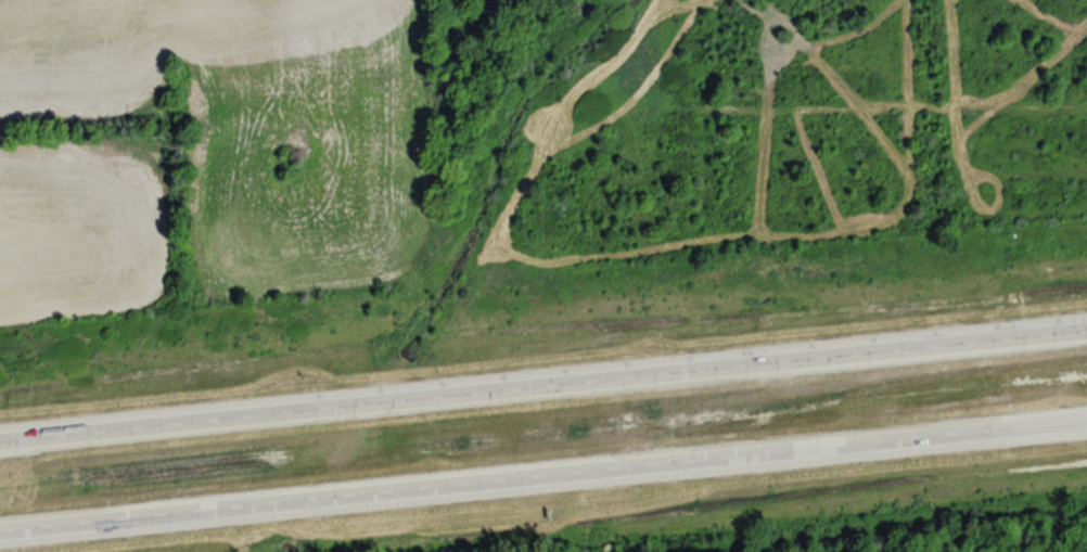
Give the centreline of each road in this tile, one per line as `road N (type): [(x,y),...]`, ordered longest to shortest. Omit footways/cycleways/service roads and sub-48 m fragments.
road 1 (motorway): [(0,526),(1086,421)]
road 2 (motorway): [(1086,331),(0,435)]

